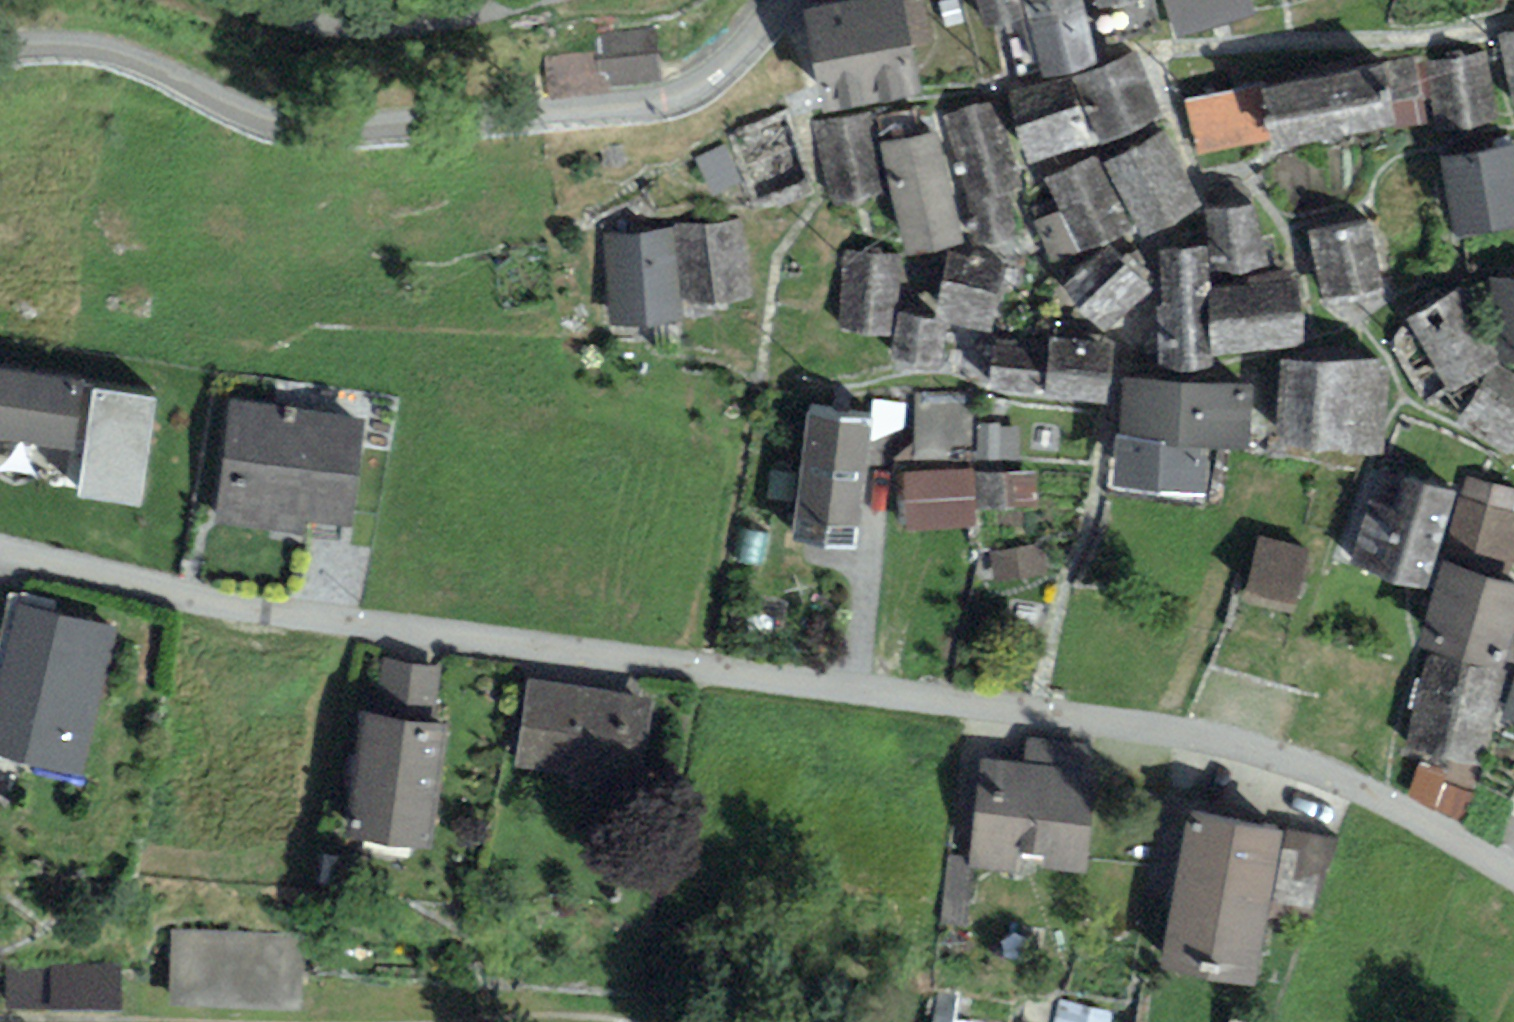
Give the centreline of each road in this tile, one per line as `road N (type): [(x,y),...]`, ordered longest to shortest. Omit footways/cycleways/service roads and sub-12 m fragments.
road 1 (residential): [(1513,874),(1284,757),(1171,730),(0,558)]
road 2 (unclassified): [(781,0),(729,62),(699,85),(657,98),(324,124),(271,116),(147,58),(92,44),(0,41)]
road 3 (residential): [(1513,23),(1409,40),(1165,49)]
road 4 (residential): [(504,0),(368,19),(284,5)]

